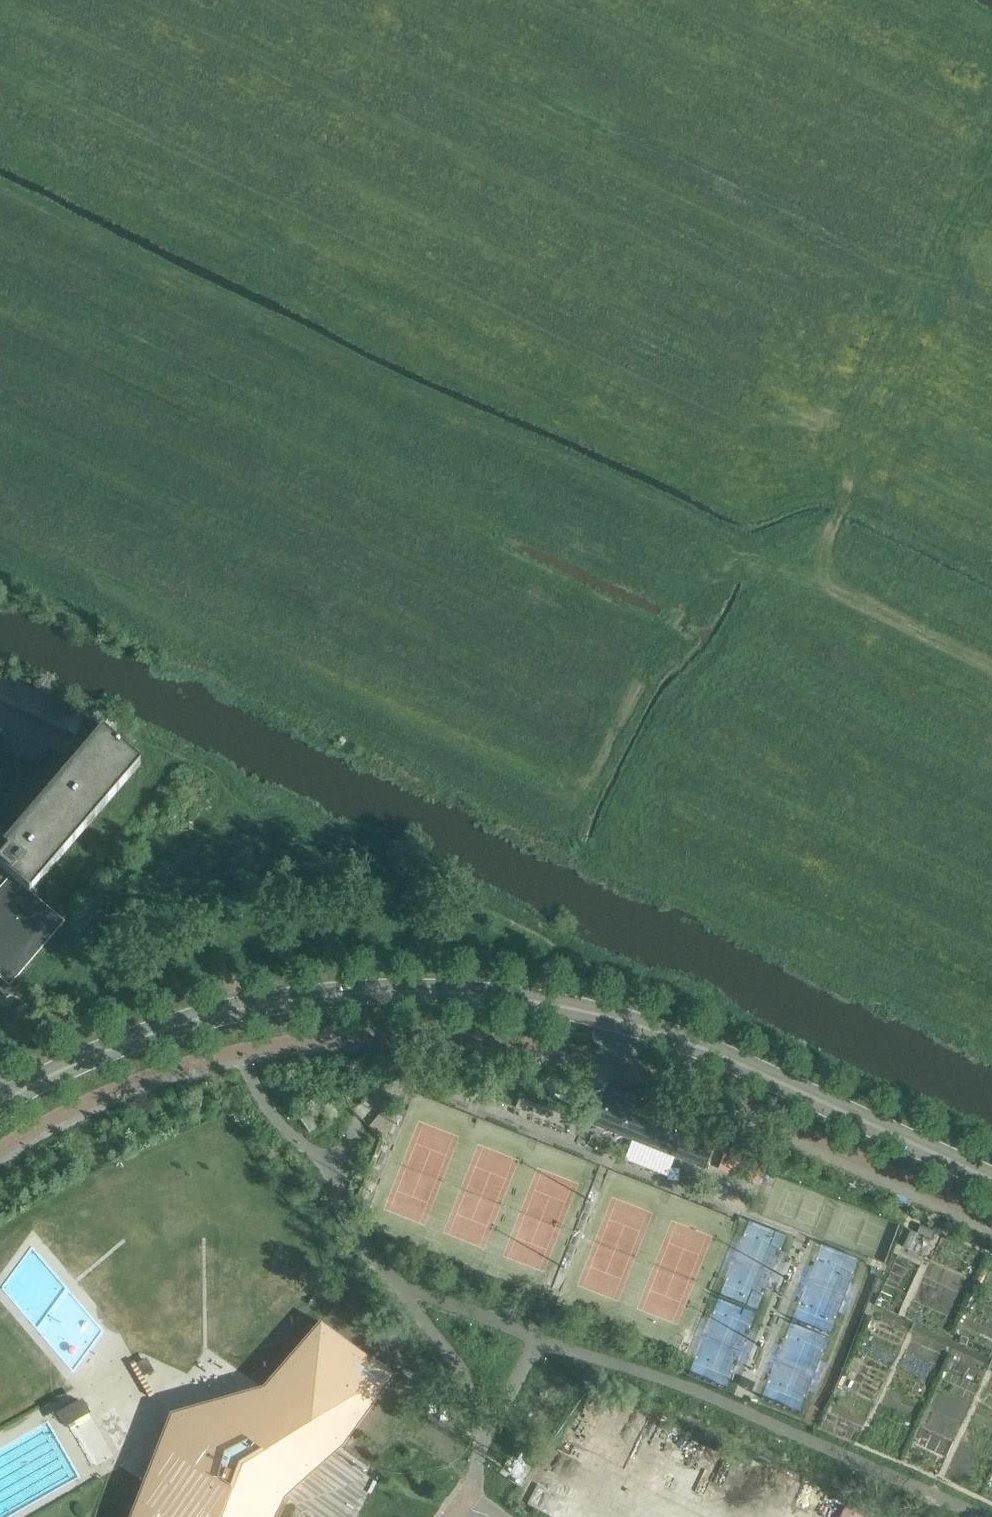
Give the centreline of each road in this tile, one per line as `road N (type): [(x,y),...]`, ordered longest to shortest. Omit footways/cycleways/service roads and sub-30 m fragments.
road 1 (unclassified): [(11,1100),(101,1055),(194,1023),(315,1000),(417,995),(621,1025),(767,1078),(991,1181)]

